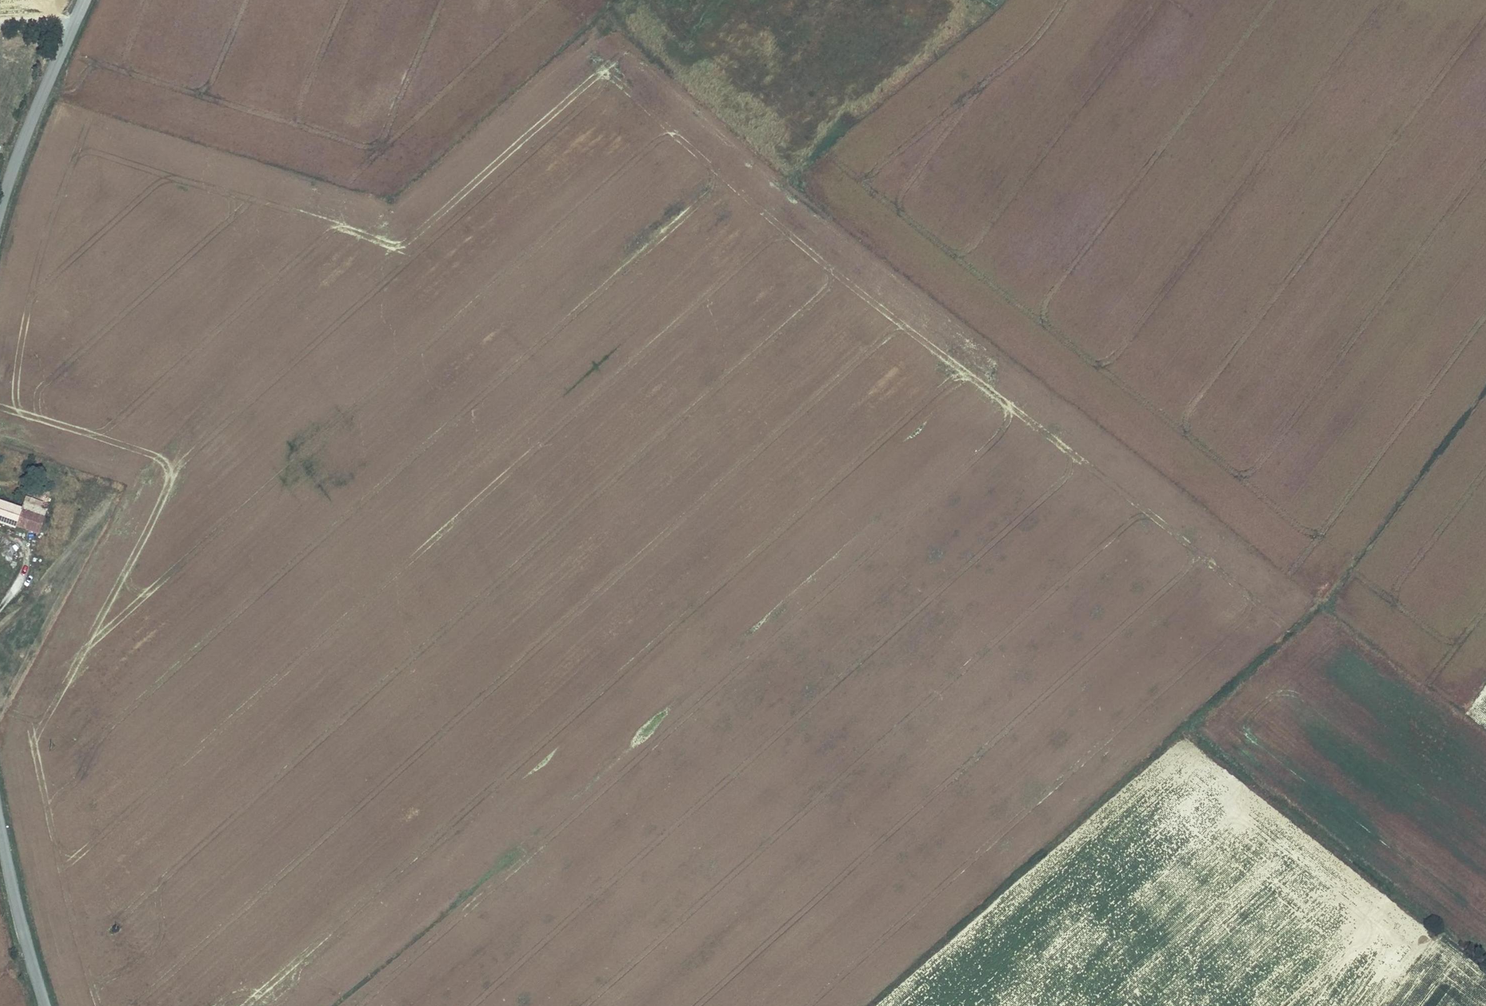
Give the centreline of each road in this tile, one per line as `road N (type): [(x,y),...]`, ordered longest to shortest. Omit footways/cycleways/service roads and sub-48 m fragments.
road 1 (tertiary): [(84,0),(0,206)]
road 2 (tertiary): [(0,825),(45,1005)]

